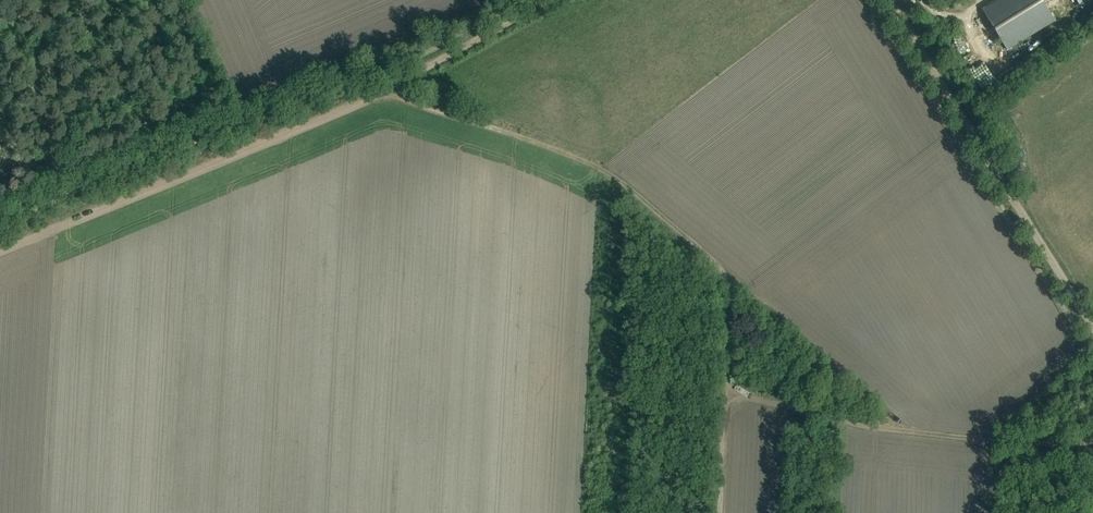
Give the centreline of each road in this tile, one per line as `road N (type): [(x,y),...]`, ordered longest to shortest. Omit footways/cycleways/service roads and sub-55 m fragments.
road 1 (track): [(391,87),(425,108),(604,172),(725,274),(731,302),(717,512)]
road 2 (track): [(0,251),(391,87)]
road 3 (track): [(1092,331),(891,0)]
road 4 (track): [(1092,442),(908,431),(726,393)]
road 5 (track): [(725,274),(908,431)]
road 6 (track): [(391,87),(550,0)]

